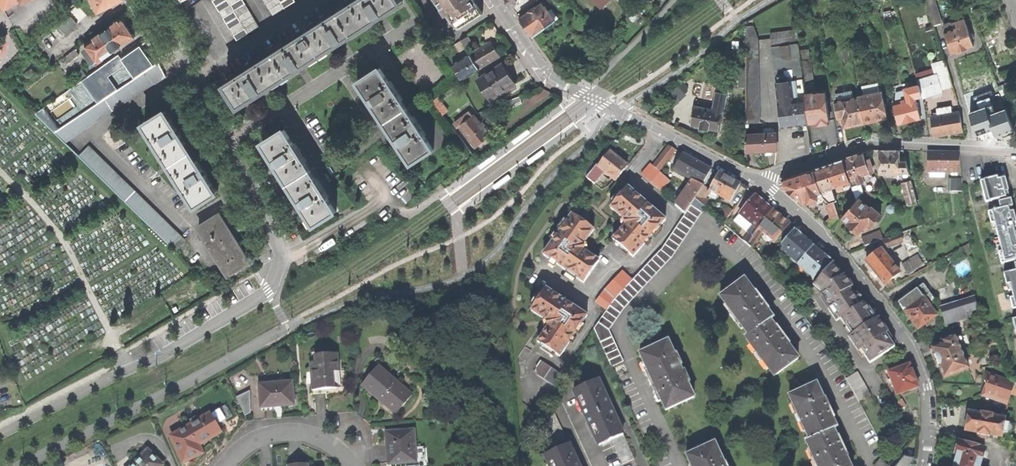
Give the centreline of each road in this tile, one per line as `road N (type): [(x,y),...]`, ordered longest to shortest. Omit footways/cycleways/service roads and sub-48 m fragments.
road 1 (residential): [(0,434),(161,356),(259,297),(279,269),(276,233),(155,0)]
road 2 (residential): [(867,465),(864,437),(818,355),(746,259),(723,241),(703,240),(624,324),(621,338),(678,465)]
road 3 (residential): [(926,465),(928,388),(910,344),(820,231),(759,181)]
road 4 (residential): [(759,181),(554,76),(494,0)]
road 5 (residential): [(759,181),(872,145),(1015,150)]
road 6 (residential): [(227,465),(252,440),(285,431),(318,436),(354,465)]

